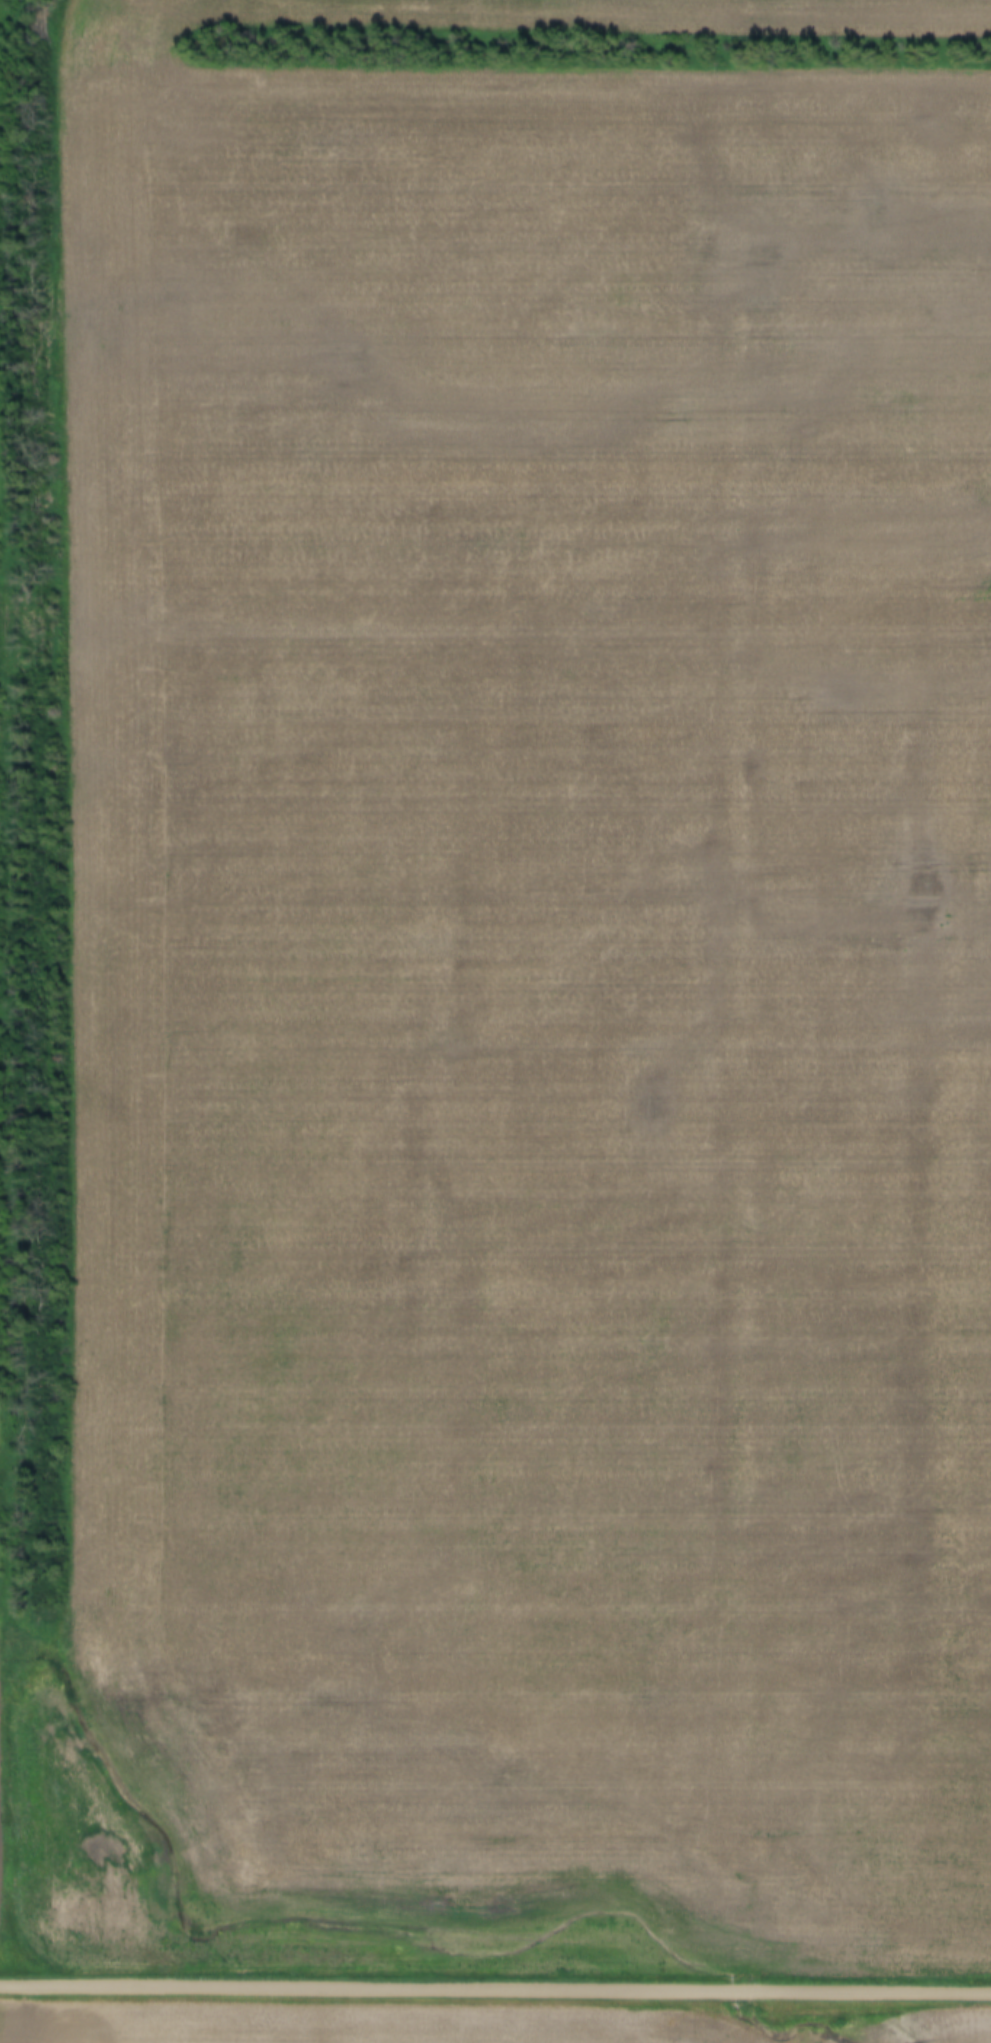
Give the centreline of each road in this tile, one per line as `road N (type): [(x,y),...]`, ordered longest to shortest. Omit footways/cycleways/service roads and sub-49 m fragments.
road 1 (residential): [(990,1992),(0,1986)]

